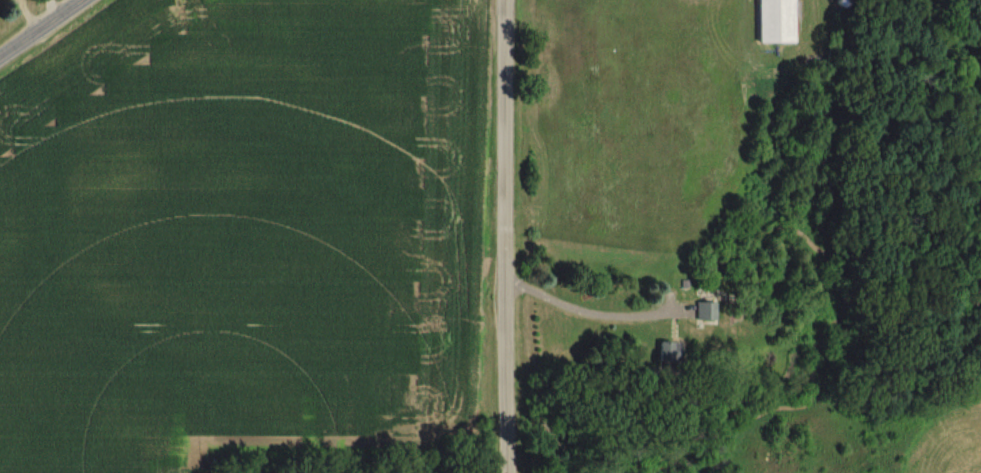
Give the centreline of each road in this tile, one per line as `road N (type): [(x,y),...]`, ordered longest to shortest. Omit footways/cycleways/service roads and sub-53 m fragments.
road 1 (residential): [(513,472),(507,0)]

